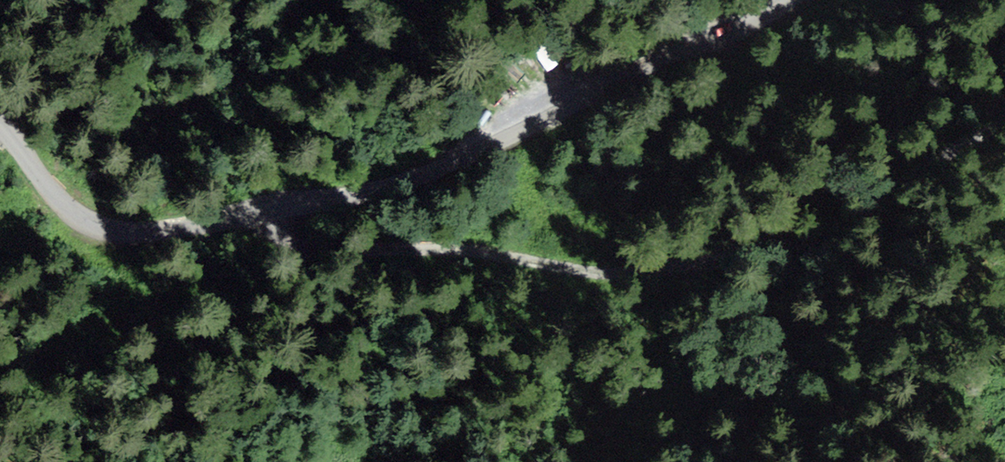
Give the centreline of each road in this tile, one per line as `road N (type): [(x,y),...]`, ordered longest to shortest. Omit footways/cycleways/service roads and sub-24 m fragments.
road 1 (unclassified): [(784,0),(729,38),(293,207),(122,239),(75,217),(0,132)]
road 2 (track): [(293,207),(386,238),(618,275),(697,267),(831,223),(1004,116)]

